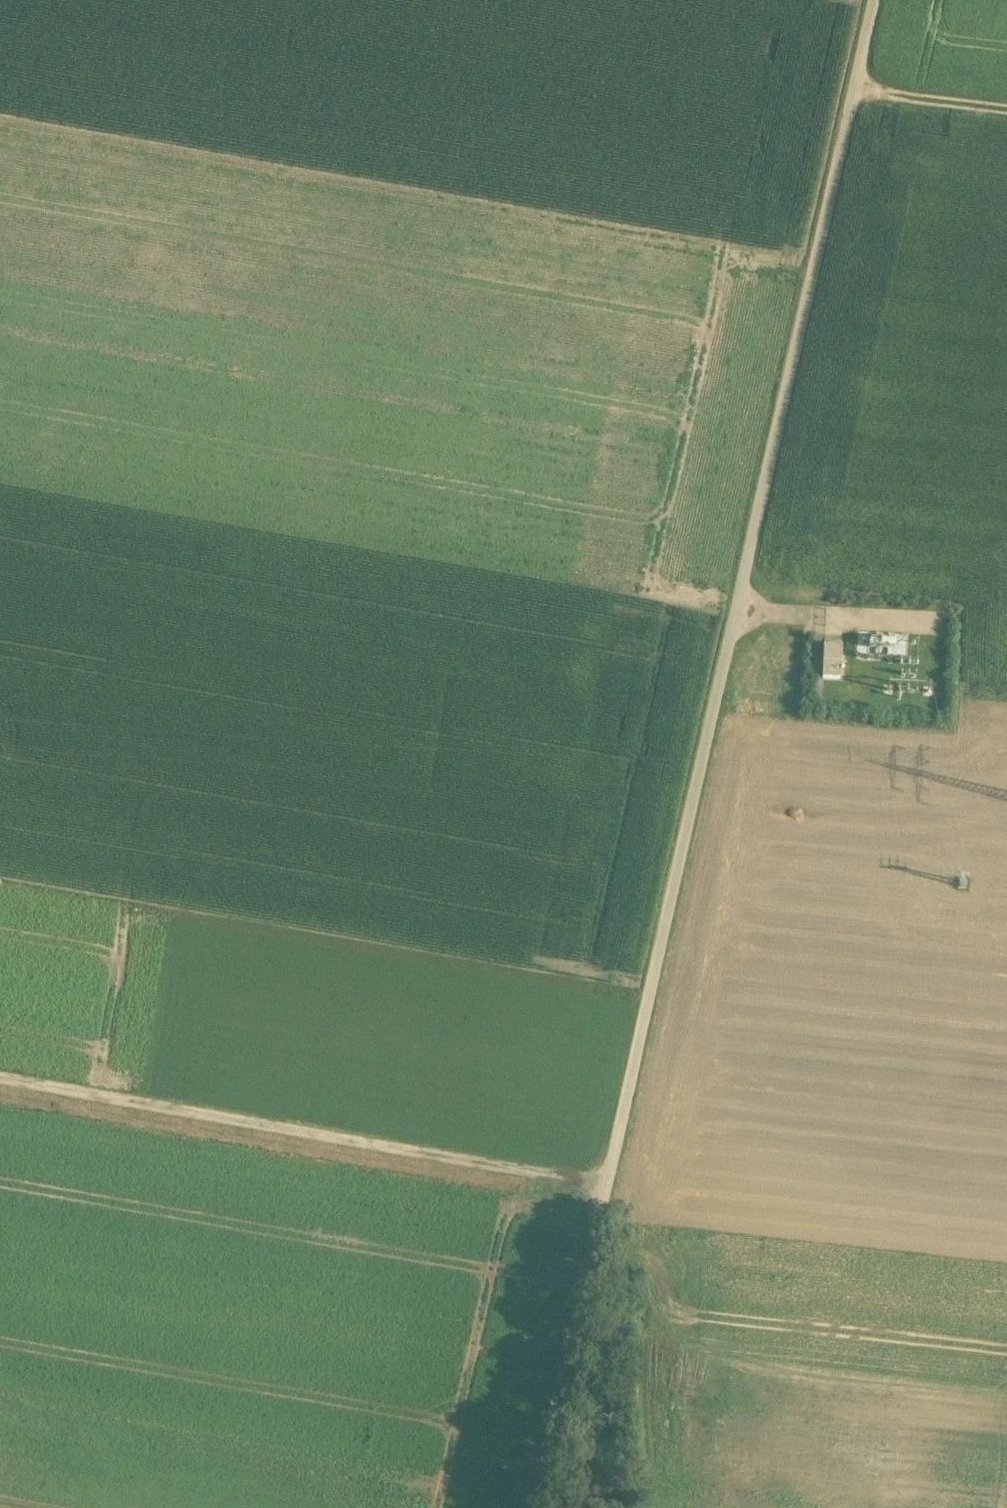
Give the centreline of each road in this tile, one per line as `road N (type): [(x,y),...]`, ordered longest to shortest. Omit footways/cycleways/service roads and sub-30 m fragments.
road 1 (track): [(535,1507),(890,0)]
road 2 (track): [(611,1185),(0,1077)]
road 3 (track): [(1006,106),(870,89)]

